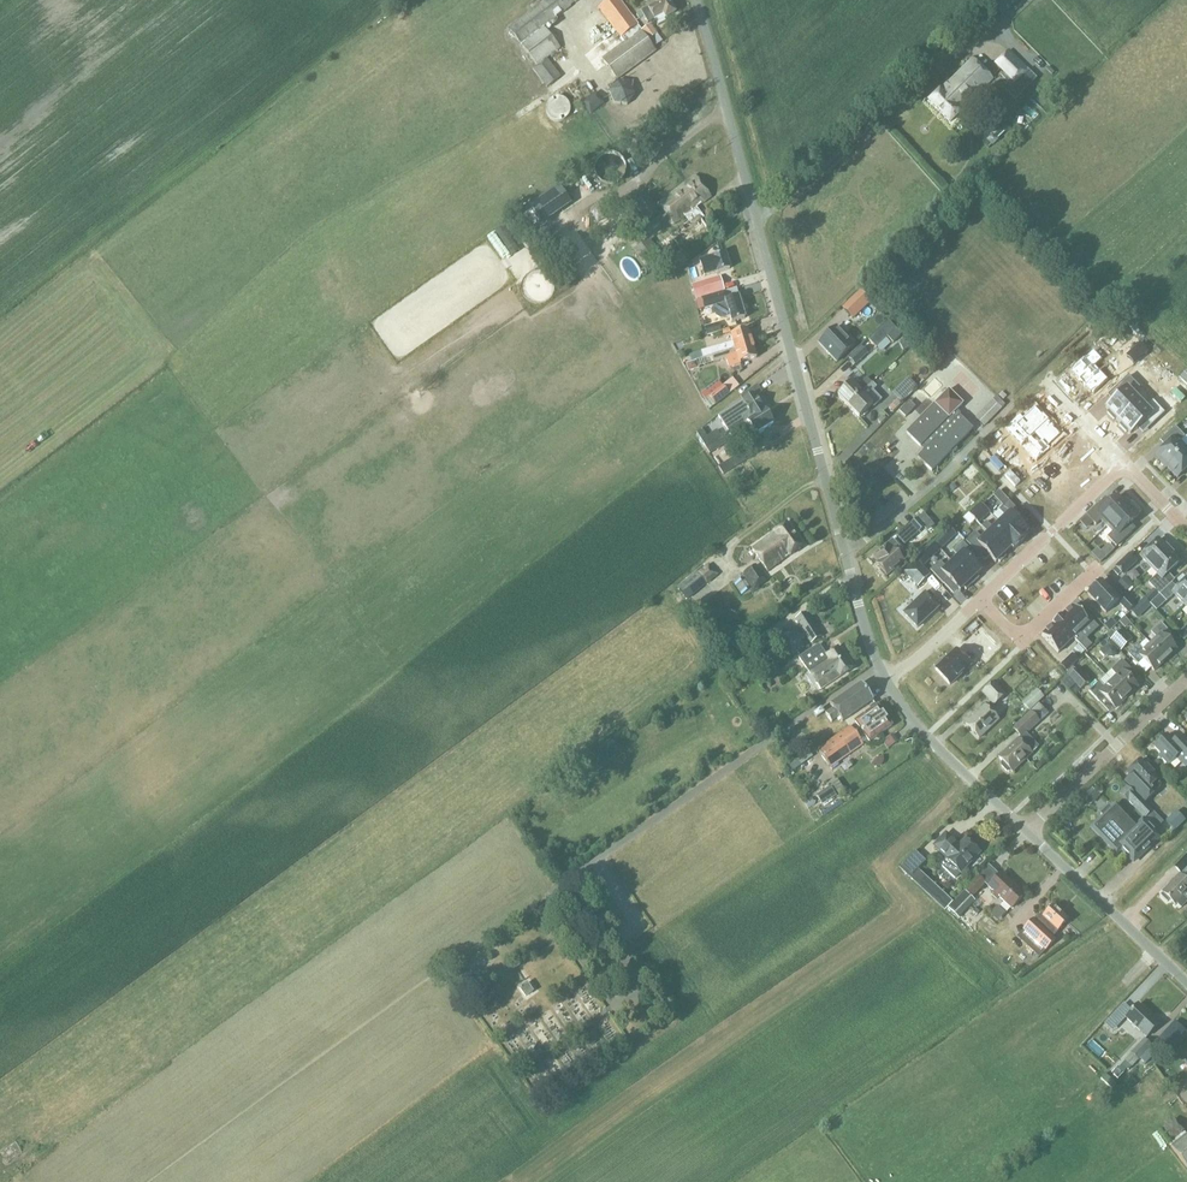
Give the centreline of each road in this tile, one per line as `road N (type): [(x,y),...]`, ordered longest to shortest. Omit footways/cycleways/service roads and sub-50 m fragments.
road 1 (unclassified): [(847,554),(695,0)]
road 2 (unclassified): [(578,875),(878,666)]
road 3 (unclassified): [(554,891),(553,916),(610,1000),(625,1000),(641,983),(580,891),(578,875)]
road 4 (residential): [(1027,832),(1186,680)]
road 5 (unclassified): [(1186,981),(1027,832)]
road 6 (unclassified): [(1027,832),(929,739),(887,683)]
road 7 (residential): [(1124,467),(981,597)]
road 8 (residential): [(981,597),(1021,640),(1101,567)]
road 9 (residential): [(981,597),(887,683)]

